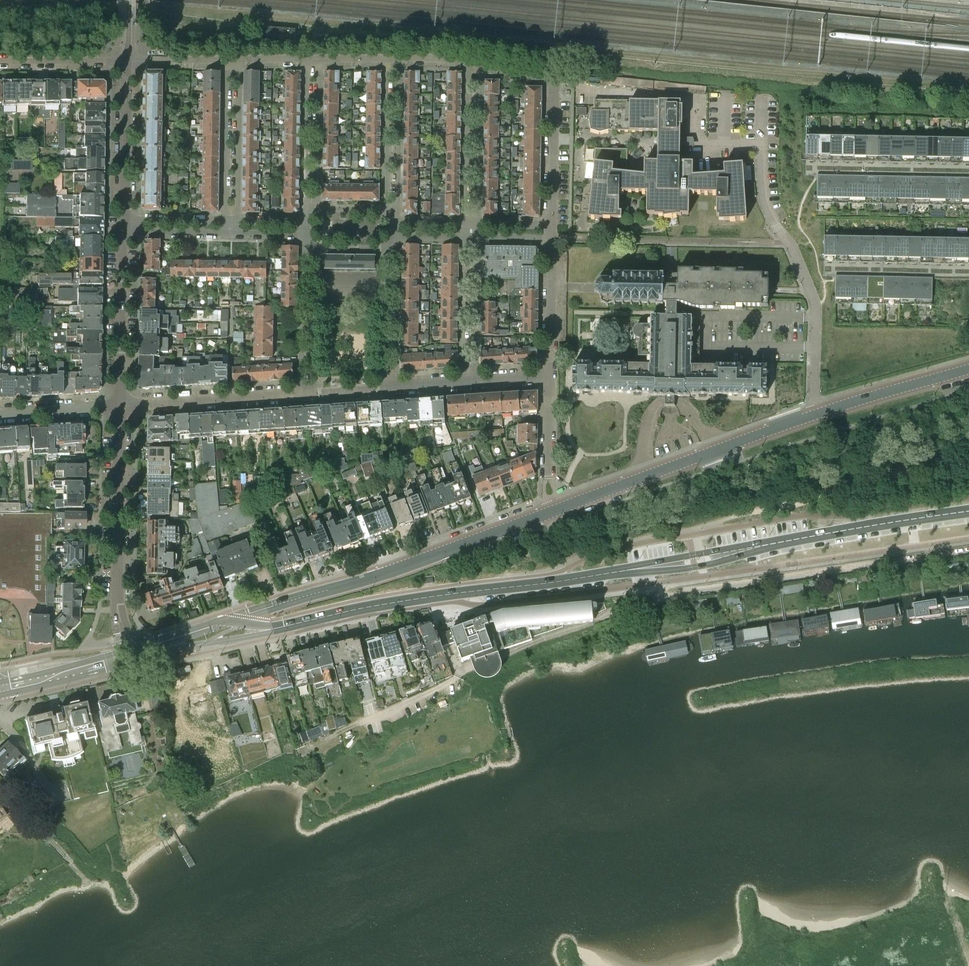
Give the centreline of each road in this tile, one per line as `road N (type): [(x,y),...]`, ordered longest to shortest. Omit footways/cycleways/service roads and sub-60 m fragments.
road 1 (tertiary): [(228,623),(812,415)]
road 2 (residential): [(968,554),(651,595)]
road 3 (primary): [(601,574),(311,620)]
road 4 (residential): [(480,64),(554,81),(552,226)]
road 5 (residential): [(696,99),(696,144),(760,145),(761,192),(785,242)]
road 6 (tertiary): [(119,615),(120,407)]
road 7 (primary): [(968,512),(775,544)]
road 8 (residential): [(120,407),(303,392)]
road 9 (residential): [(812,415),(816,303),(785,242)]
road 10 (primary): [(601,574),(695,568),(775,544)]
road 11 (primary): [(775,544),(601,574)]
road 12 (tertiary): [(120,407),(124,232)]
road 13 (primary): [(145,651),(311,620)]
road 14 (residential): [(238,222),(239,59)]
road 15 (tertiary): [(812,415),(968,369)]
road 16 (residential): [(468,61),(466,223)]
road 17 (residential): [(226,60),(225,222)]
road 18 (tertiary): [(124,221),(128,61)]
road 19 (residential): [(478,224),(480,64)]
road 20 (residential): [(388,58),(385,209)]
road 21 (residential): [(397,209),(399,58)]
road 22 (residential): [(305,209),(307,58)]
road 23 (residential): [(320,59),(317,209)]
road 24 (residential): [(303,392),(305,248)]
road 25 (residential): [(465,238),(464,382)]
road 26 (residential): [(475,381),(478,238)]
road 27 (residential): [(316,248),(314,391)]
road 28 (residential): [(384,249),(383,387)]
road 29 (residential): [(395,386),(396,249)]
road 30 (residential): [(552,239),(549,375)]
road 31 (residential): [(128,61),(0,62)]
road 32 (residential): [(0,414),(120,407)]

